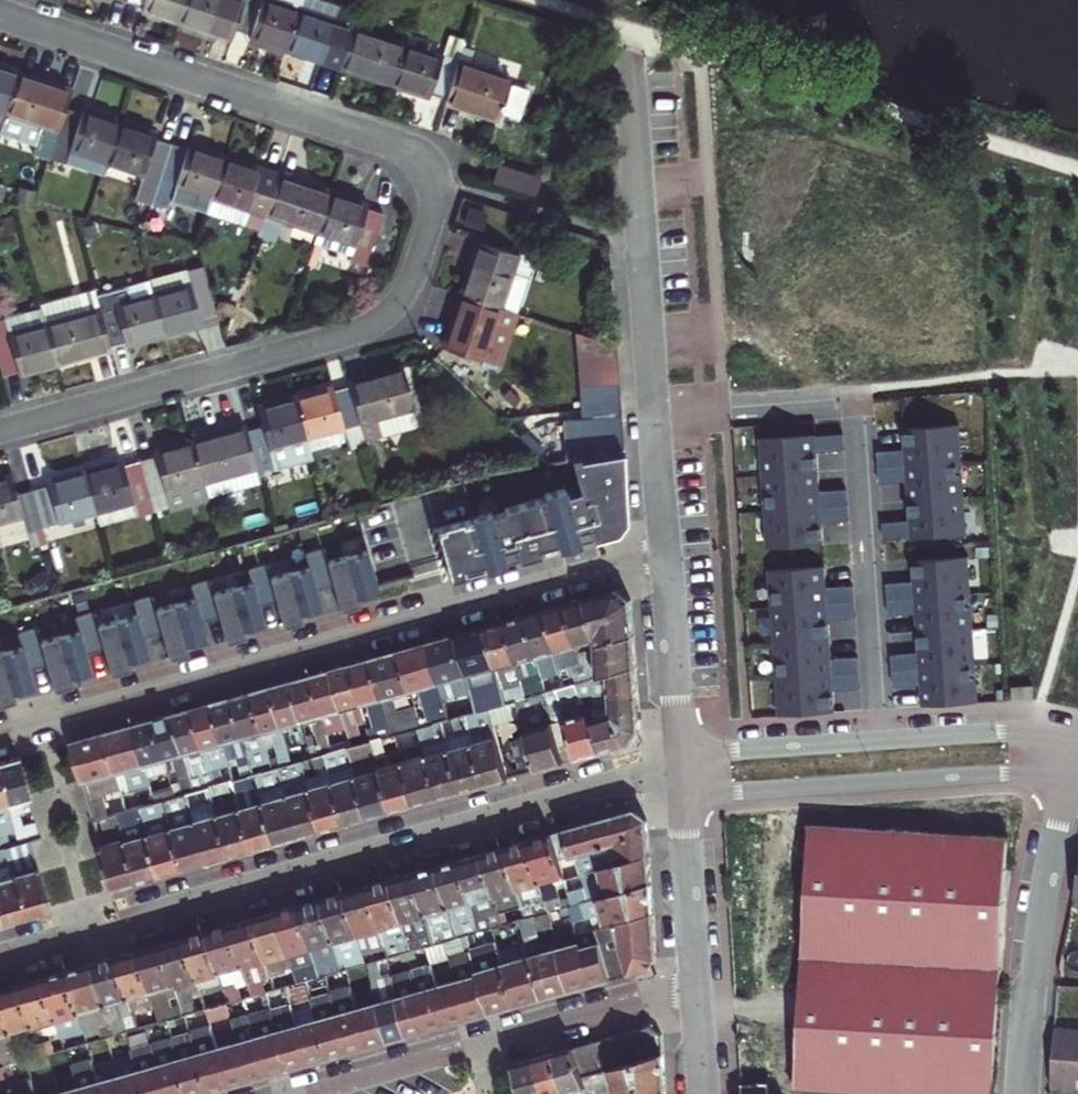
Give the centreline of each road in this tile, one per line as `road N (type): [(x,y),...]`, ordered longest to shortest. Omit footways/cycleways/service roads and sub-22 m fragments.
road 1 (residential): [(0,430),(360,328),(404,289),(433,197),(429,171),(406,149),(0,16)]
road 2 (residential): [(0,957),(678,768)]
road 3 (residential): [(665,551),(0,736)]
road 4 (residential): [(655,420),(856,405),(880,740)]
road 5 (residential): [(316,1093),(692,988)]
road 6 (residential): [(680,794),(999,773),(1066,779)]
road 7 (residential): [(626,48),(655,420)]
road 8 (residential): [(1020,1093),(1042,898),(1066,779)]
road 9 (residential): [(665,551),(677,757)]
road 10 (residential): [(880,740),(677,757)]
road 11 (residential): [(1075,737),(1031,730),(880,740)]
road 12 (residential): [(680,794),(692,988)]
road 13 (residential): [(655,420),(665,551)]

